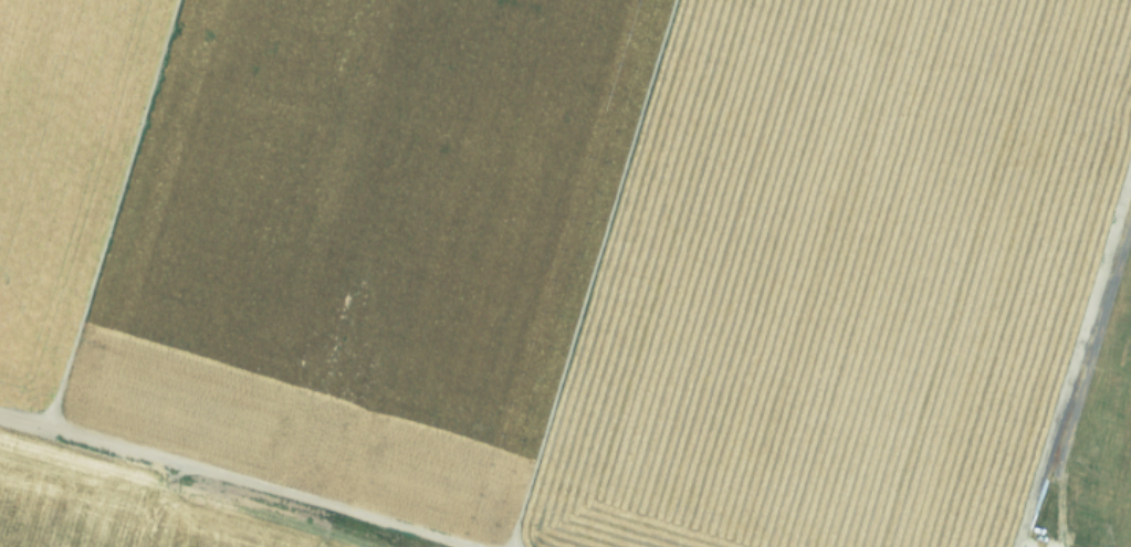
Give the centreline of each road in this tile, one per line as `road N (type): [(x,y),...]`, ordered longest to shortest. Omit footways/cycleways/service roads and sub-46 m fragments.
road 1 (track): [(1044,513),(1130,214)]

